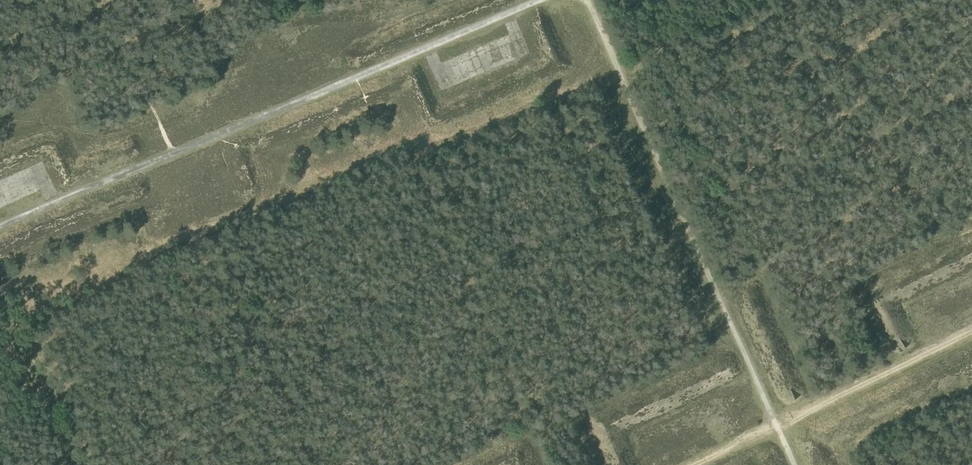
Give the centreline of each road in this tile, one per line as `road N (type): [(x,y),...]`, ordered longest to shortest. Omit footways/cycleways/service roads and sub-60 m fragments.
road 1 (track): [(588,0),(793,464)]
road 2 (track): [(175,153),(547,0)]
road 3 (track): [(776,426),(971,333)]
road 4 (track): [(175,153),(0,228)]
road 5 (track): [(108,0),(175,153)]

